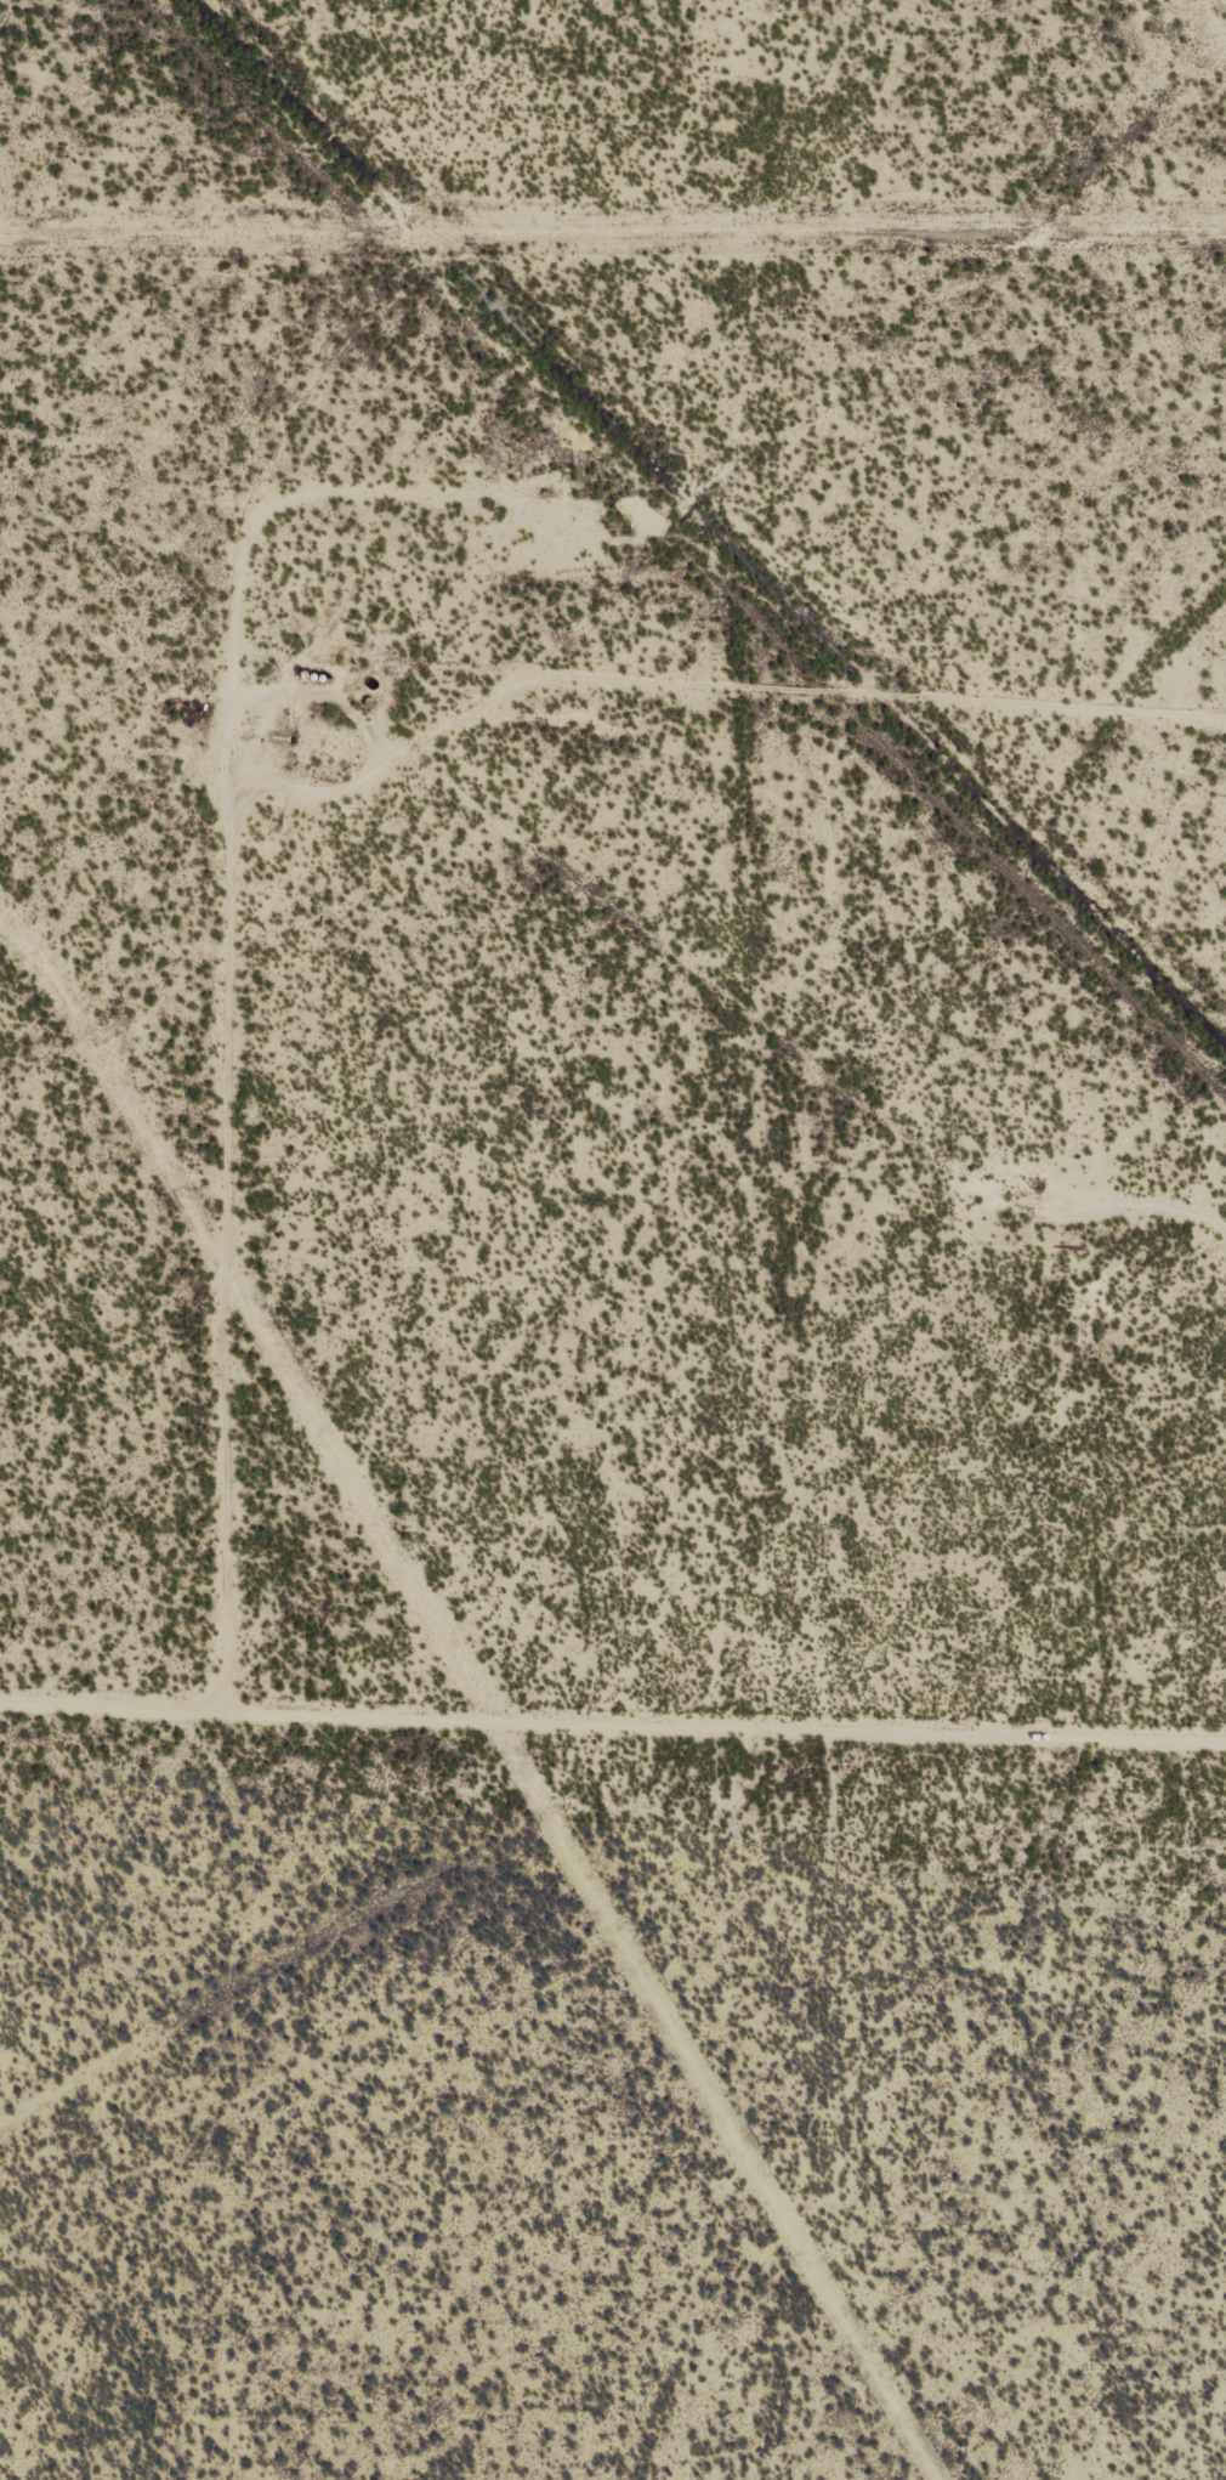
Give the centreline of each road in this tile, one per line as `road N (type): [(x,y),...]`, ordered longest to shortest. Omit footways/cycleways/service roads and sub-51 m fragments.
road 1 (track): [(1225,1738),(0,1715)]

